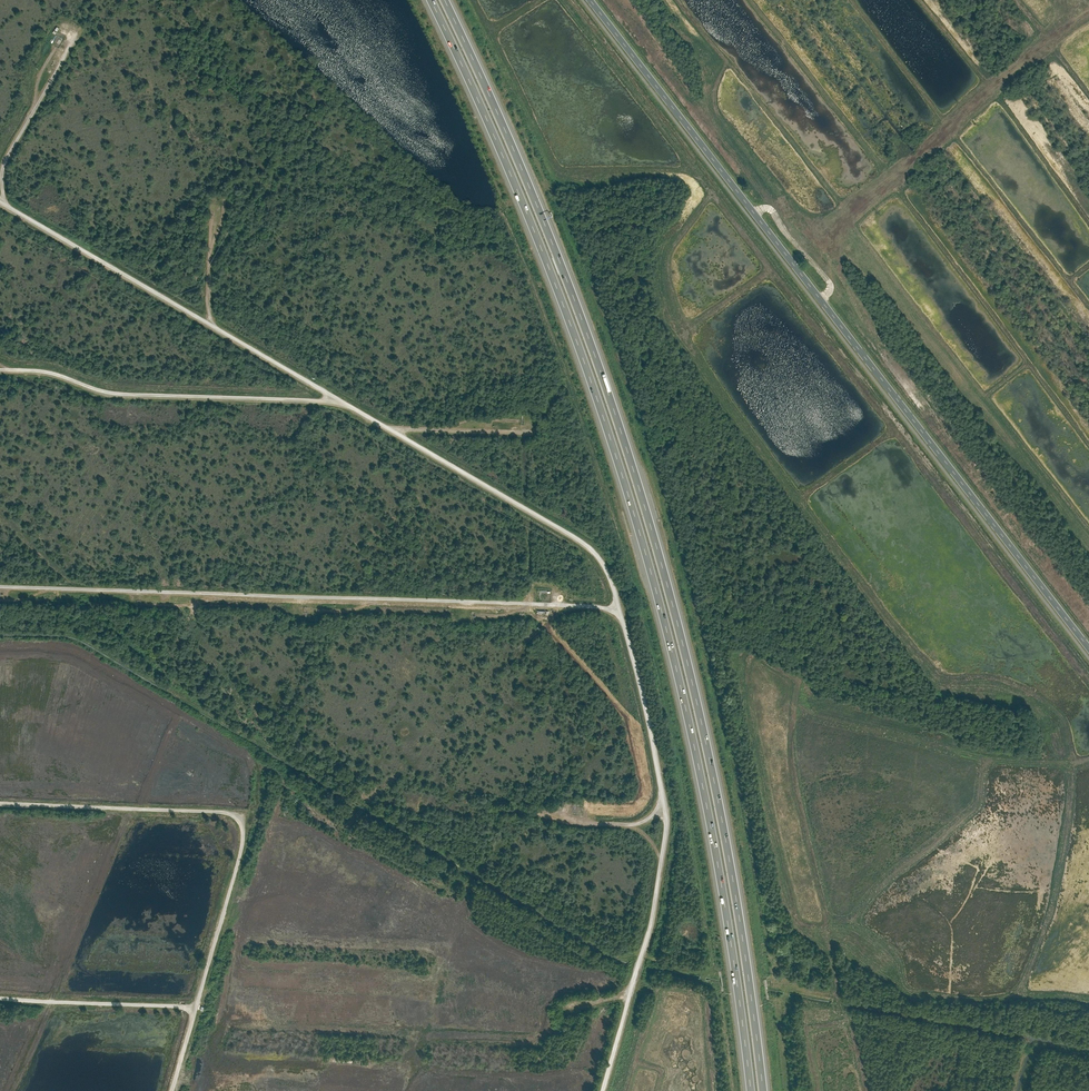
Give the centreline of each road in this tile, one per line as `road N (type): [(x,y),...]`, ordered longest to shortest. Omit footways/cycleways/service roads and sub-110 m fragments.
road 1 (track): [(0,200),(599,555),(646,705),(668,818),(648,940),(603,1090)]
road 2 (motorway): [(431,0),(530,219),(635,517),(710,820),(751,1090)]
road 3 (motorway): [(763,1090),(722,818),(648,514),(551,240),(445,0)]
road 4 (tertiary): [(1088,641),(590,0)]
road 5 (track): [(620,610),(0,586)]
road 6 (track): [(173,1090),(238,862),(238,812),(0,802)]
road 7 (track): [(841,221),(1088,535)]
road 8 (track): [(342,401),(130,395),(57,374),(0,371)]
road 9 (track): [(841,221),(998,77),(1088,8)]
road 10 (track): [(894,181),(1088,438)]
road 11 (track): [(944,130),(1088,313)]
road 12 (track): [(0,994),(198,1004)]
road 13 (track): [(9,205),(4,165),(77,39)]
road 14 (track): [(993,82),(1088,223)]
road 15 (track): [(390,429),(529,433)]

